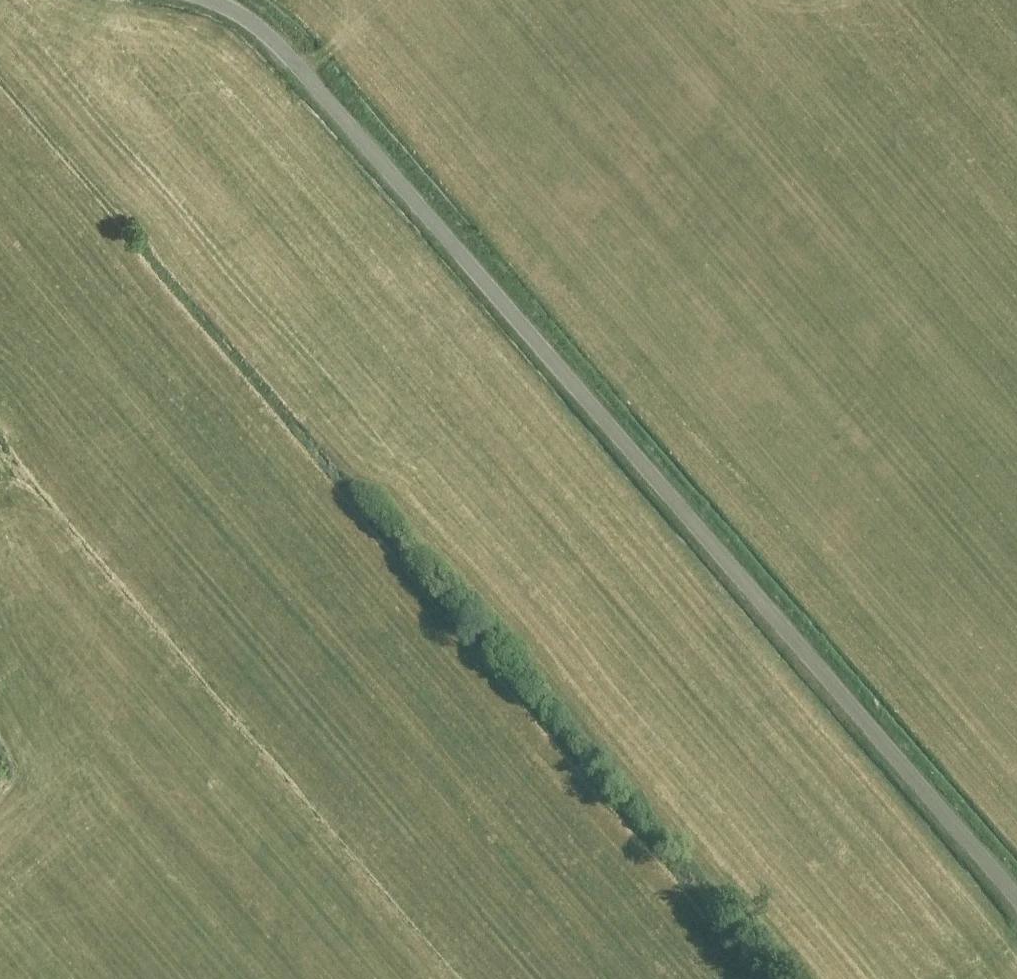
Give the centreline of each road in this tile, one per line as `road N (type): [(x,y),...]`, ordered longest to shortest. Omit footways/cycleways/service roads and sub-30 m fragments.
road 1 (unclassified): [(1016,898),(295,65),(253,23),(211,0)]

